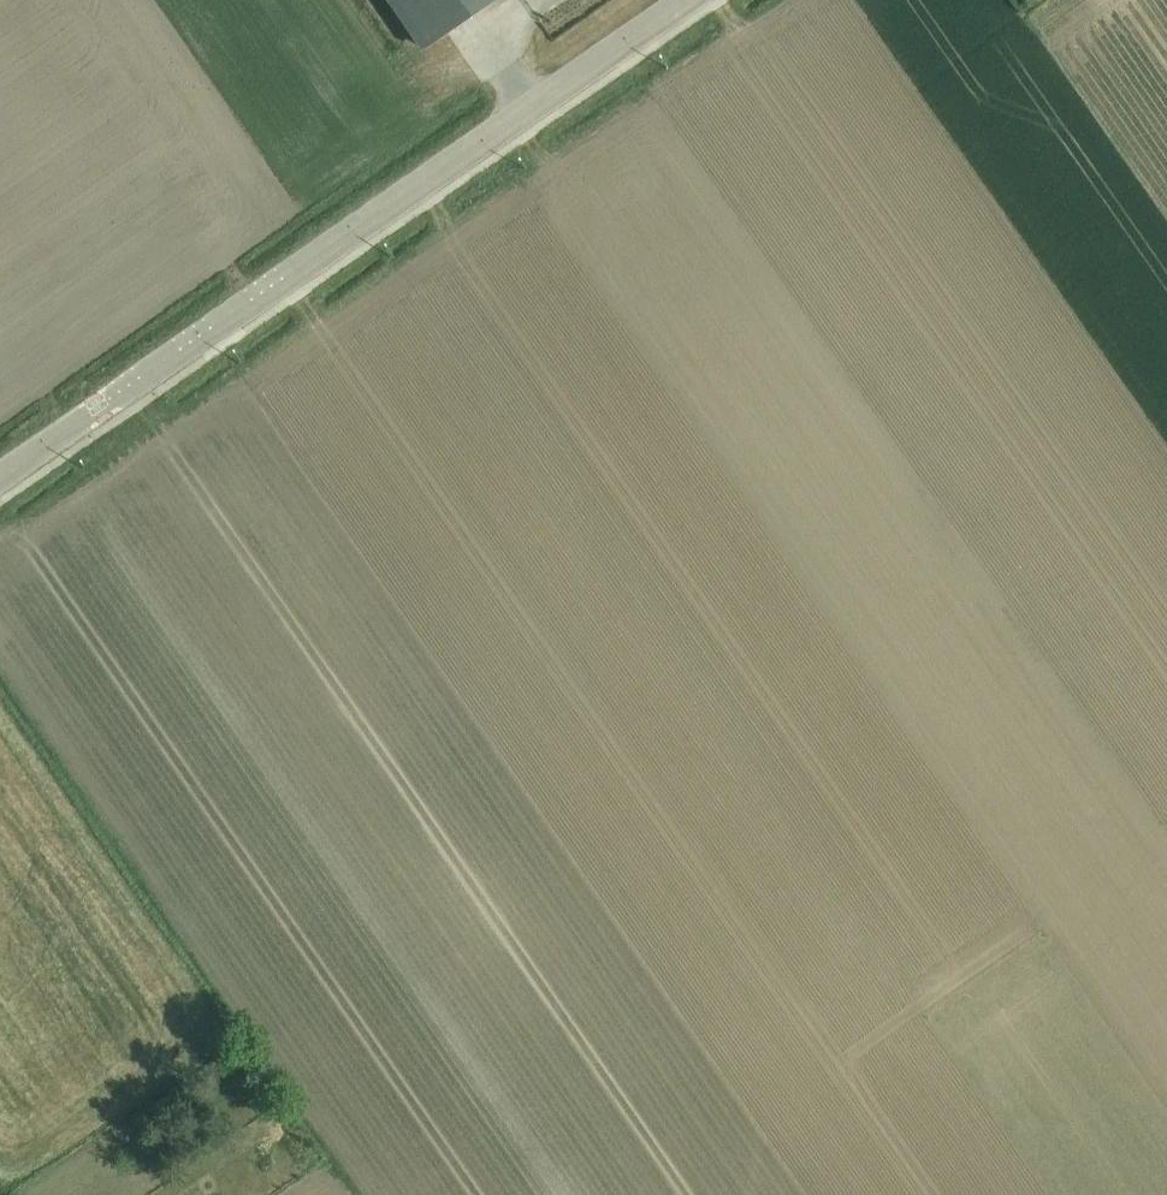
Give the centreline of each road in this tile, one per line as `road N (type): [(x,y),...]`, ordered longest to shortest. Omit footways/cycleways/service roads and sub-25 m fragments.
road 1 (tertiary): [(0,477),(685,0)]

